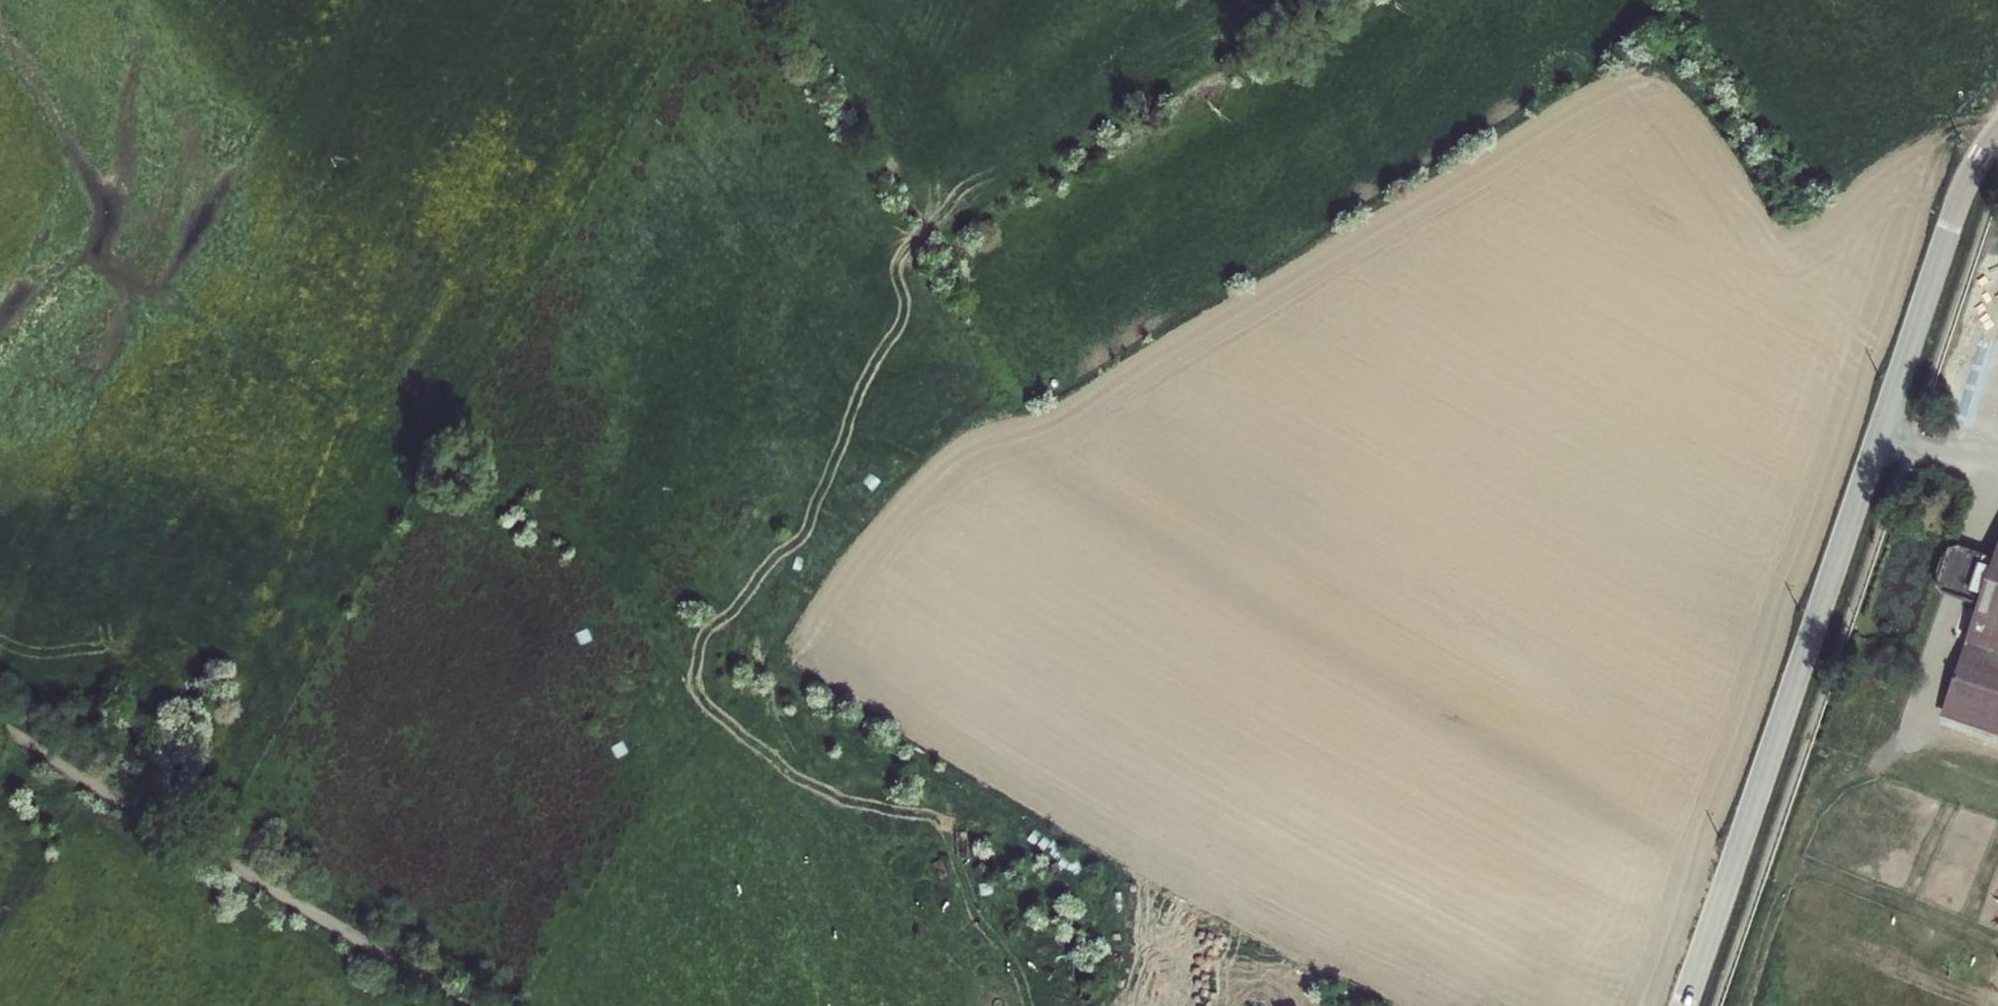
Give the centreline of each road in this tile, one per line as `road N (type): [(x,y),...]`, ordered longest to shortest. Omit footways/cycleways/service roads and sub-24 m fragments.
road 1 (tertiary): [(1683,1005),(1958,202),(1997,130)]
road 2 (track): [(460,1005),(0,728)]
road 3 (track): [(1000,391),(751,0)]

